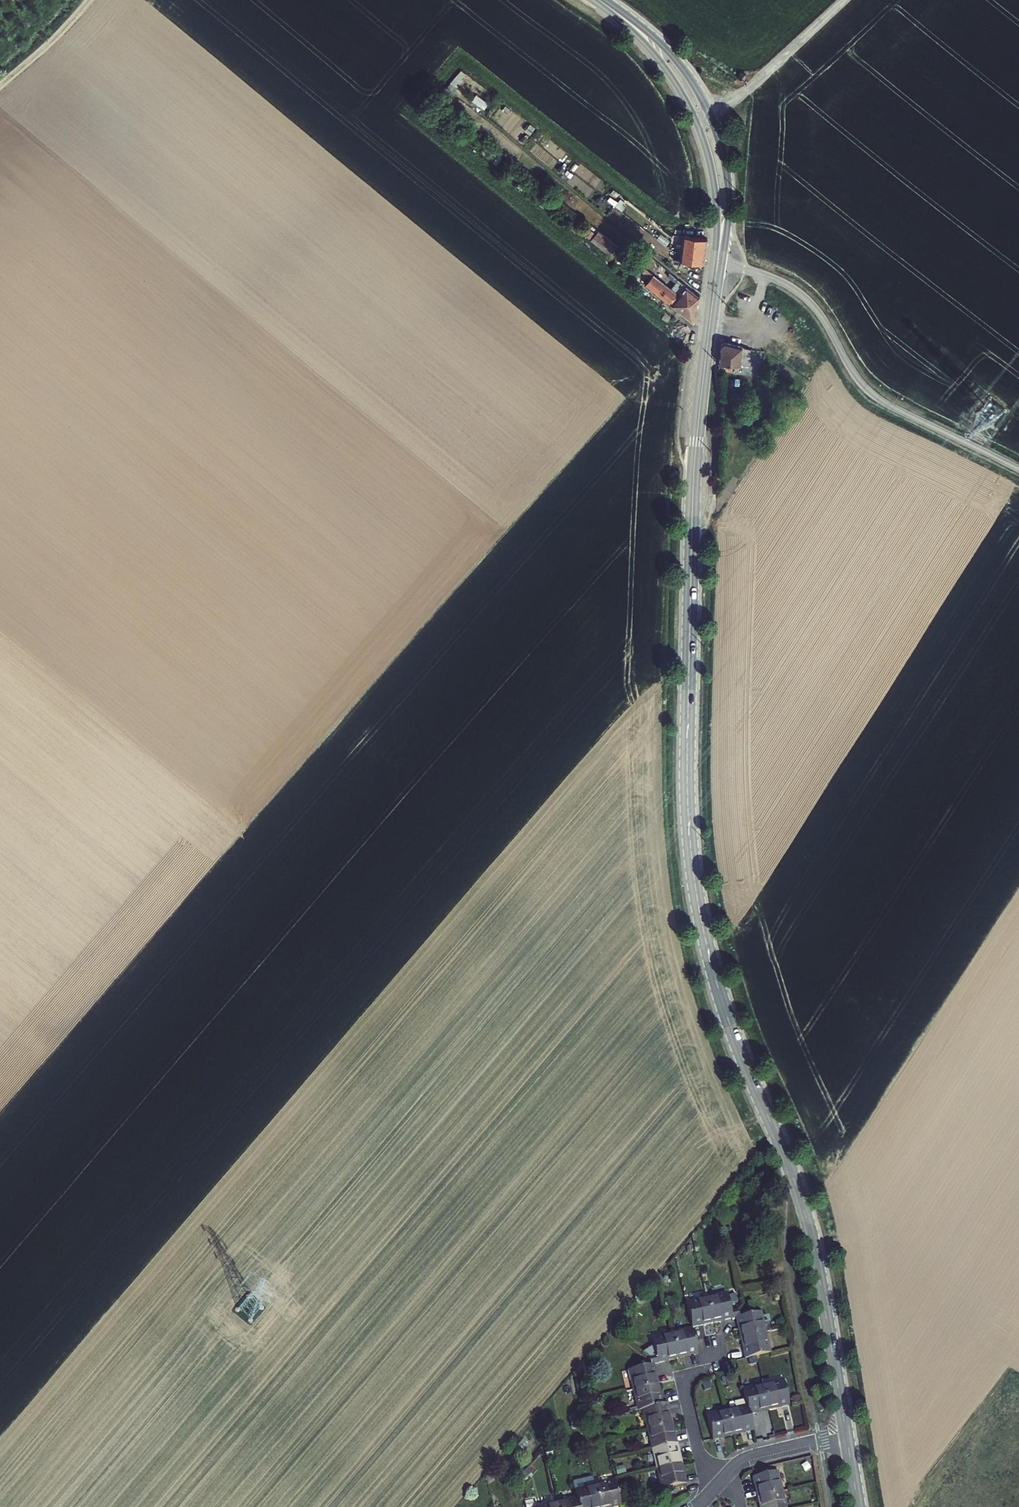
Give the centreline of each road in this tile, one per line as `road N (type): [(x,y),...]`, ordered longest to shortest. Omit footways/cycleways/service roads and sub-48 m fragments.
road 1 (secondary): [(846,1436),(809,1226),(726,1009),(692,857),(694,466),(718,262)]
road 2 (residential): [(1018,469),(886,405),(852,371),(805,298),(718,262)]
road 3 (unclassified): [(701,114),(756,83),(843,0)]
road 4 (residential): [(710,1493),(681,1376),(715,1368),(710,1346)]
road 5 (secondary): [(701,114),(661,52),(599,0)]
road 6 (secondary): [(718,262),(721,184),(701,114)]
road 7 (track): [(0,88),(89,0)]
road 8 (residential): [(730,1471),(756,1456),(846,1436)]

